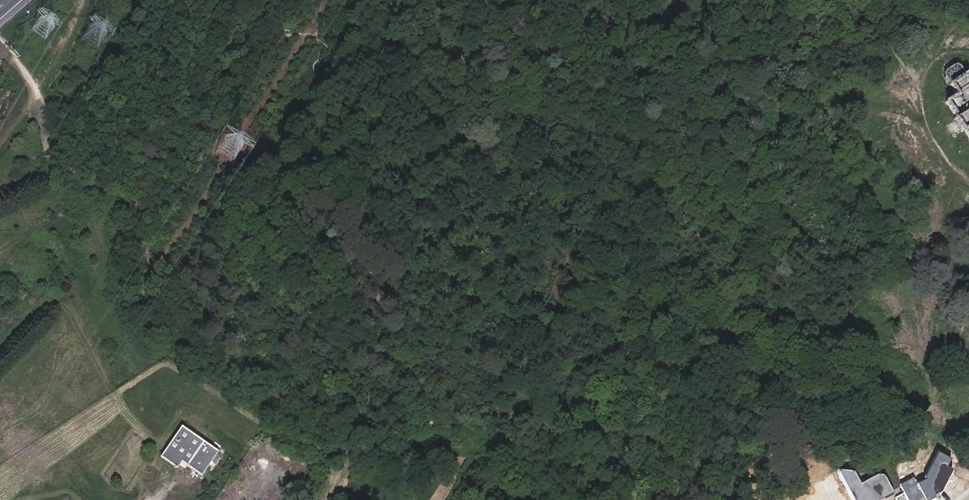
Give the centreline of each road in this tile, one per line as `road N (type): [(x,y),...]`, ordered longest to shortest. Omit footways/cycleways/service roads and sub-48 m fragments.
road 1 (track): [(0,38),(29,77),(49,164),(129,214),(143,311),(293,416),(394,428),(458,411),(511,417),(552,499)]

